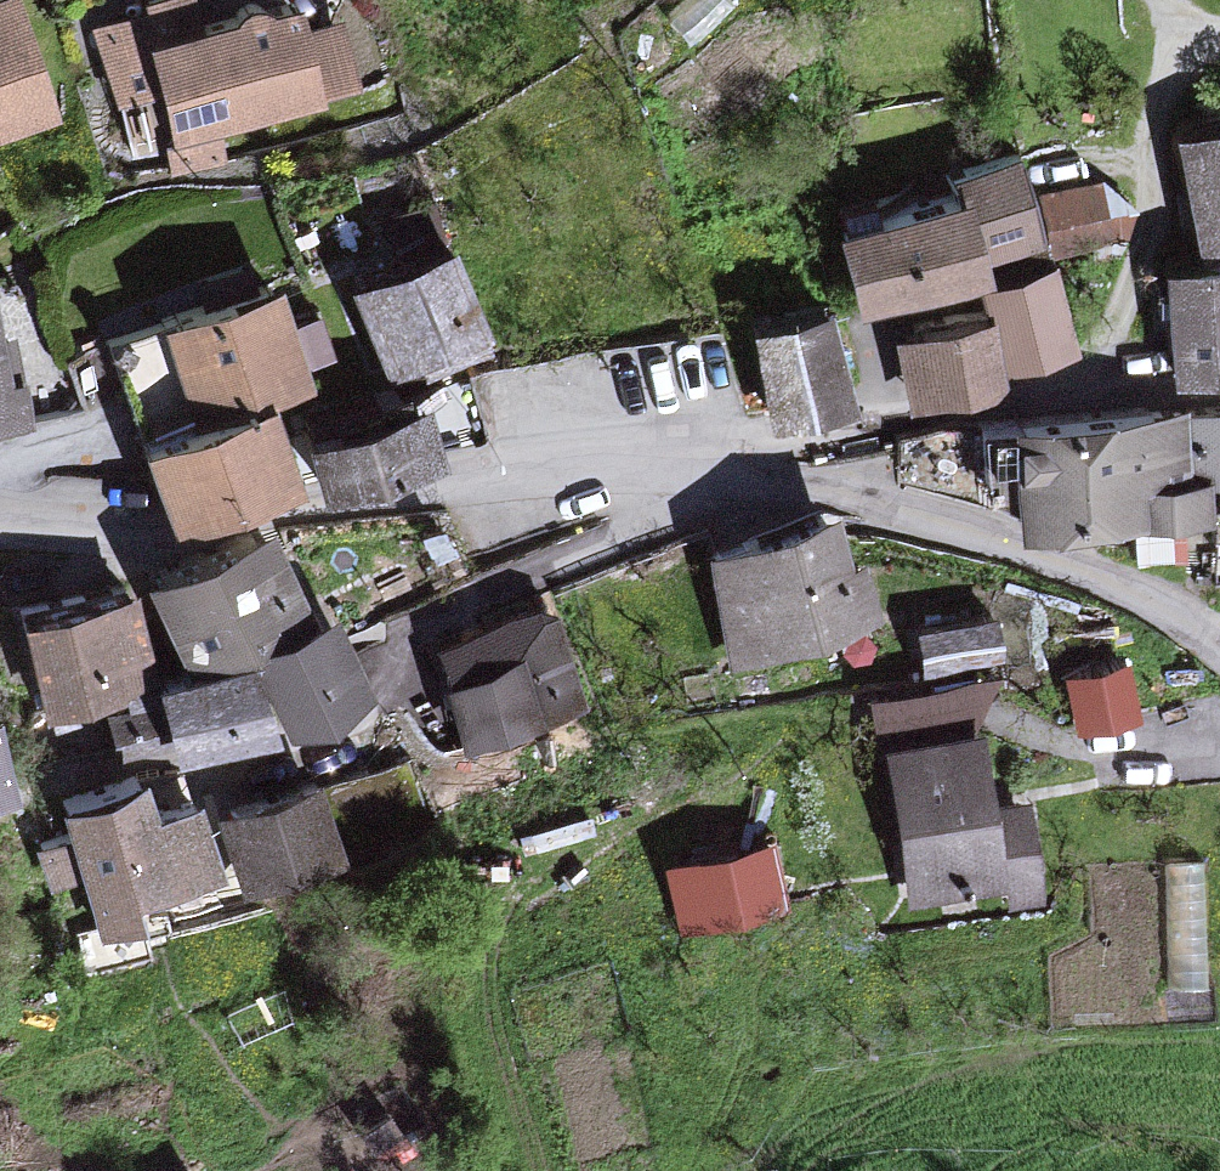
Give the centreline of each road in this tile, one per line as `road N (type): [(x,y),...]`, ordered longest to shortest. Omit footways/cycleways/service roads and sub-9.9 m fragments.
road 1 (residential): [(42,794),(129,764),(216,762),(357,714),(375,701),(412,636),(618,525),(631,471)]
road 2 (unclassified): [(631,471),(519,476),(156,534),(0,534)]
road 3 (unclassified): [(1219,649),(1132,593),(1006,541),(915,512),(743,481)]
road 4 (residential): [(1219,387),(868,414),(777,434),(743,481)]

